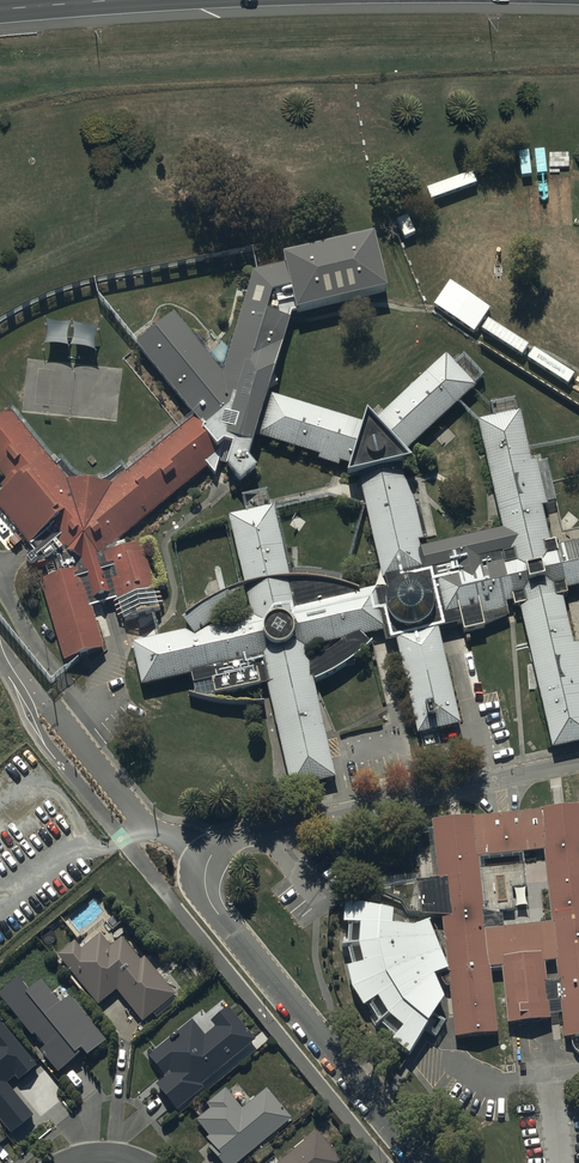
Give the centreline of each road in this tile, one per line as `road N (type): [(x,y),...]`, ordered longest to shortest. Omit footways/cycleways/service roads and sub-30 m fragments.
road 1 (residential): [(0,653),(146,824),(210,859),(205,879),(213,907),(421,1162)]

